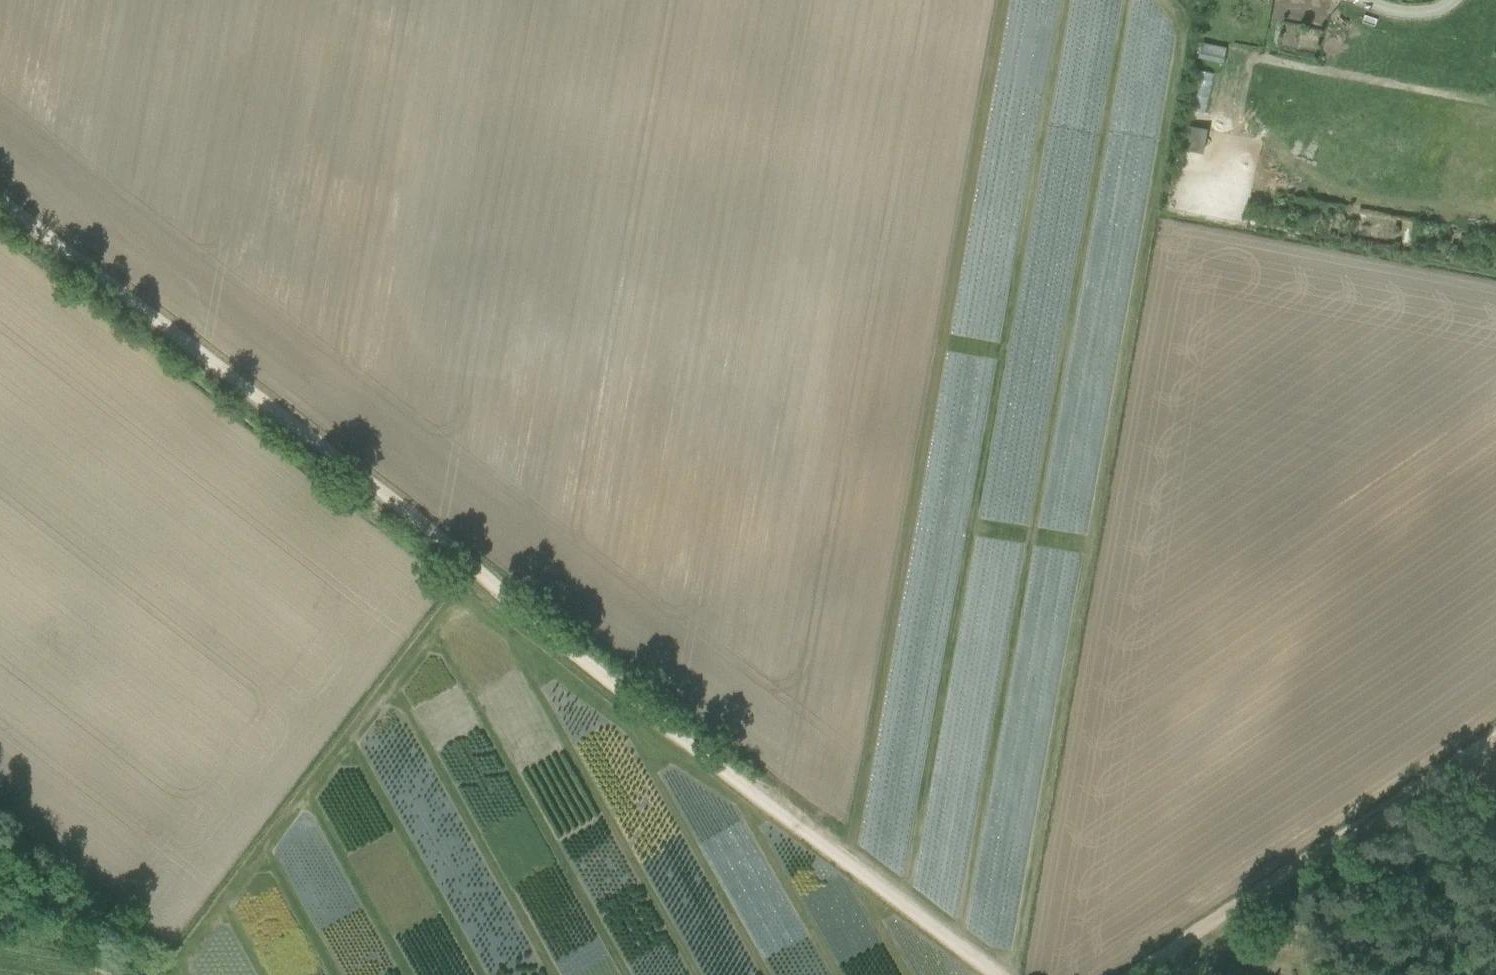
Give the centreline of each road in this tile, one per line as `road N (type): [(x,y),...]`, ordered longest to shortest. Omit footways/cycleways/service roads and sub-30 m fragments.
road 1 (track): [(1001,974),(0,204)]
road 2 (track): [(1139,974),(1495,728)]

